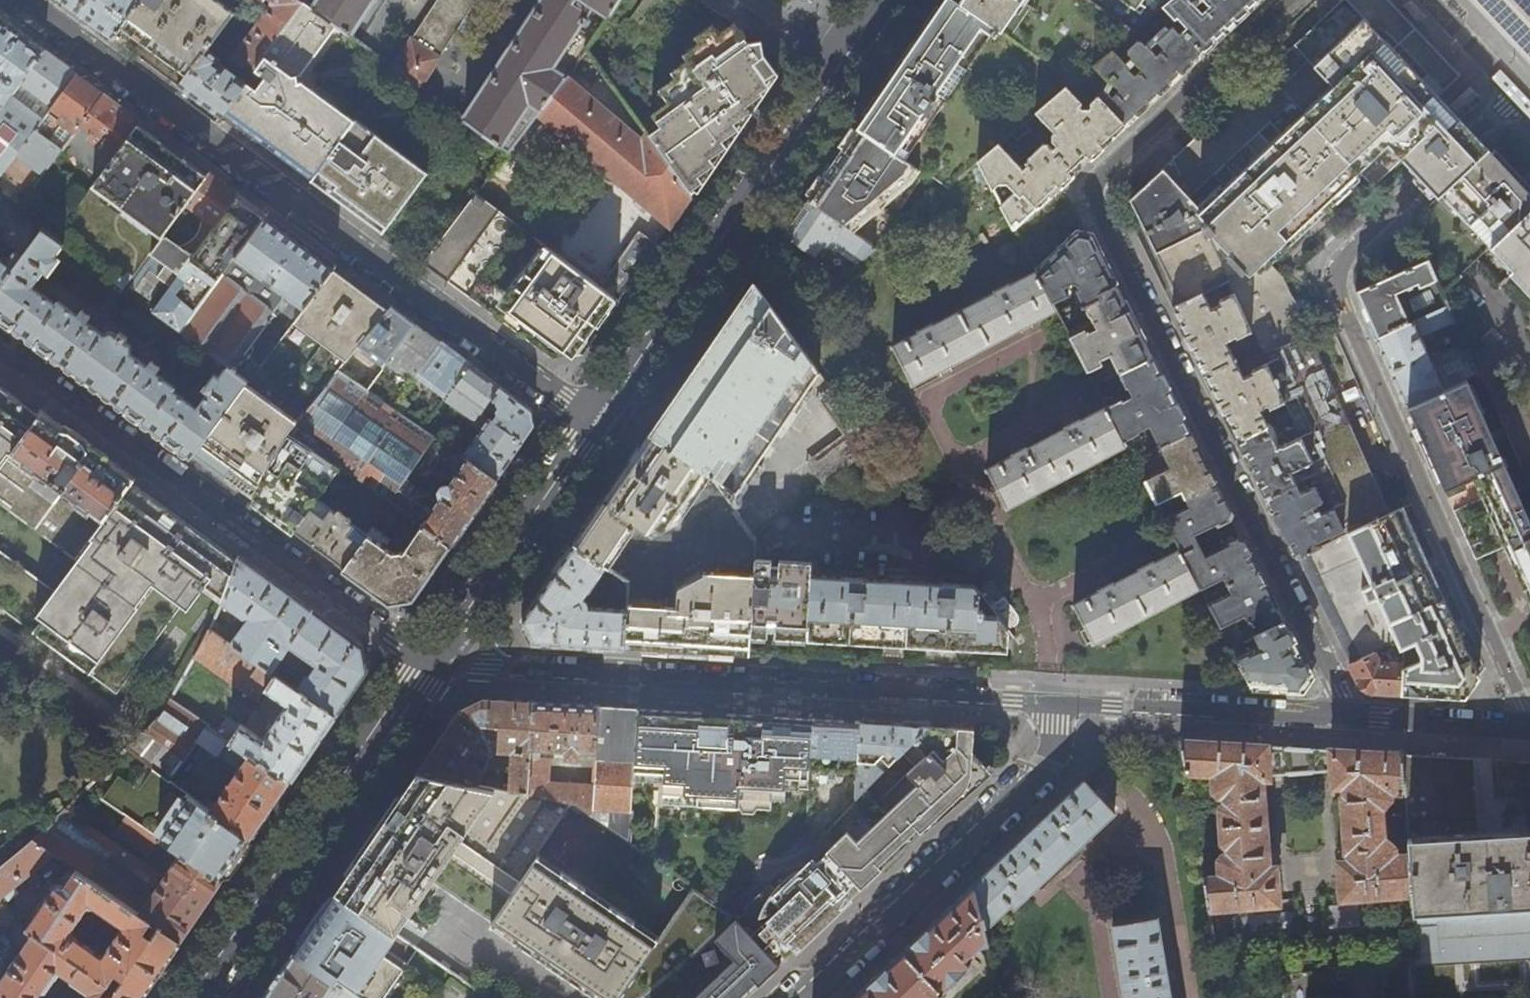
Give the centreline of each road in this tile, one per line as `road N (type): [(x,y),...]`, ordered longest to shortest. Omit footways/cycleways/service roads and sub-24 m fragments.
road 1 (residential): [(1353,719),(1096,193),(1106,172),(1289,0)]
road 2 (residential): [(1529,730),(1337,284),(1347,256),(1516,93)]
road 3 (residential): [(18,0),(592,417)]
road 4 (residential): [(1054,704),(486,670),(430,655)]
road 5 (residential): [(430,655),(395,639),(0,350)]
road 6 (tertiary): [(592,417),(877,0)]
road 7 (tertiary): [(199,997),(430,655)]
road 8 (residential): [(800,997),(1049,759),(1054,704)]
road 9 (residential): [(1353,719),(1054,704)]
road 10 (tertiary): [(430,655),(592,417)]
road 11 (residential): [(1529,730),(1353,719)]
road 12 (residential): [(1431,0),(1516,93)]

